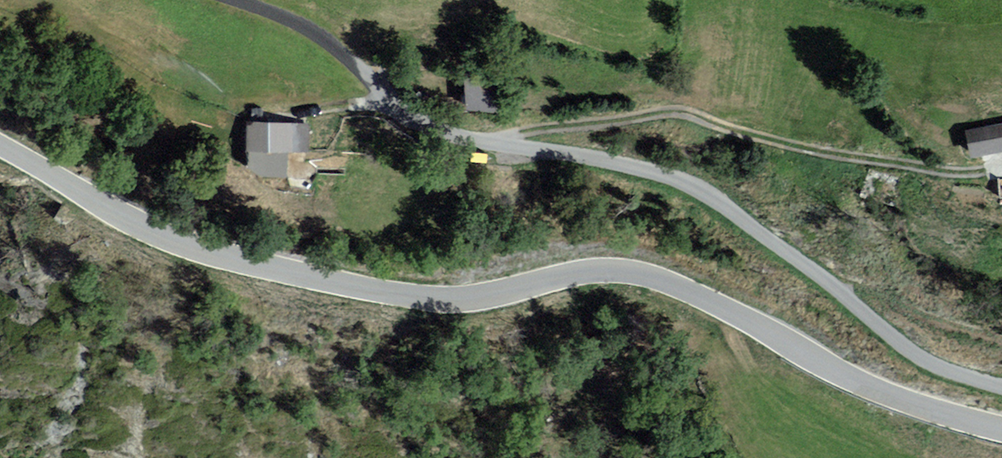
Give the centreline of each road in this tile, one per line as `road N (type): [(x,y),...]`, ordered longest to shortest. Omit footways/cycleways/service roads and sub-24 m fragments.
road 1 (unclassified): [(1001,432),(851,380),(632,268),(554,275),(448,300),(362,288),(176,244),(0,148)]
road 2 (residential): [(1001,389),(920,358),(692,185),(445,134),(389,100),(313,33),(231,0)]
road 3 (track): [(445,134),(564,127),(671,109),(781,141),(932,165),(1001,161)]

